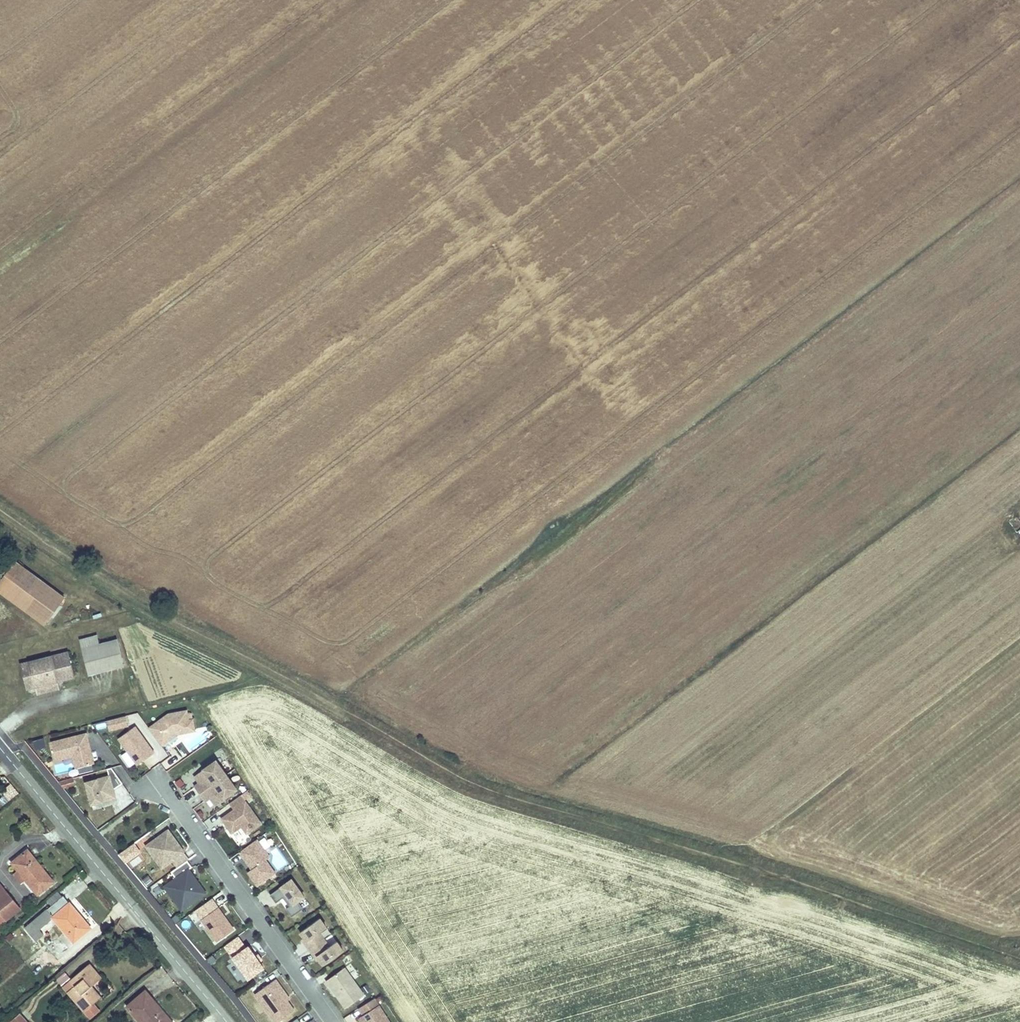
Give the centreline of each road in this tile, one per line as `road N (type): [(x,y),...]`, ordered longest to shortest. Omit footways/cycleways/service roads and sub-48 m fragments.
road 1 (track): [(719,856),(471,785),(135,603),(0,511)]
road 2 (tertiary): [(0,748),(226,1021)]
road 3 (residential): [(333,1021),(156,778)]

